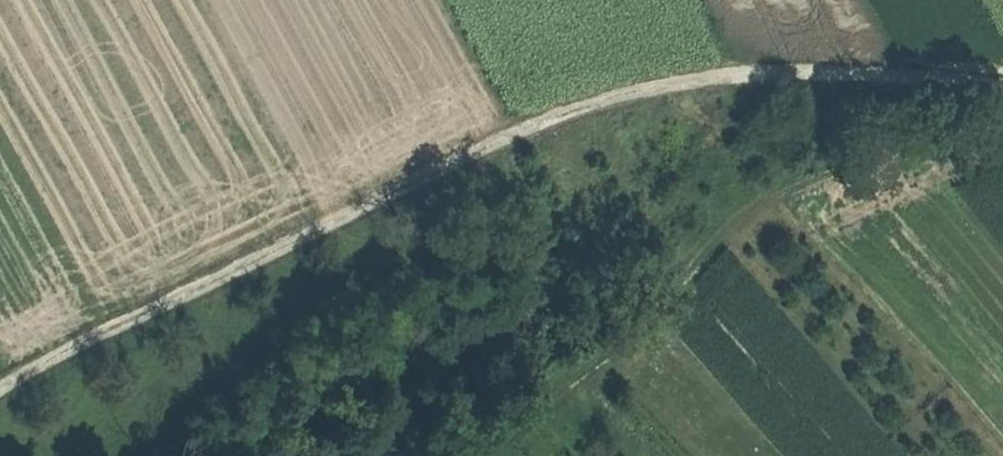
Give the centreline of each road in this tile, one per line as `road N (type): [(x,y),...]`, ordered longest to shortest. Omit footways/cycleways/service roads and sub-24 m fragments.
road 1 (track): [(0,386),(56,349),(262,265),(482,142),(576,102),(665,80),(821,69),(1002,84)]
road 2 (track): [(1002,114),(793,186),(743,215),(587,365),(474,455)]

